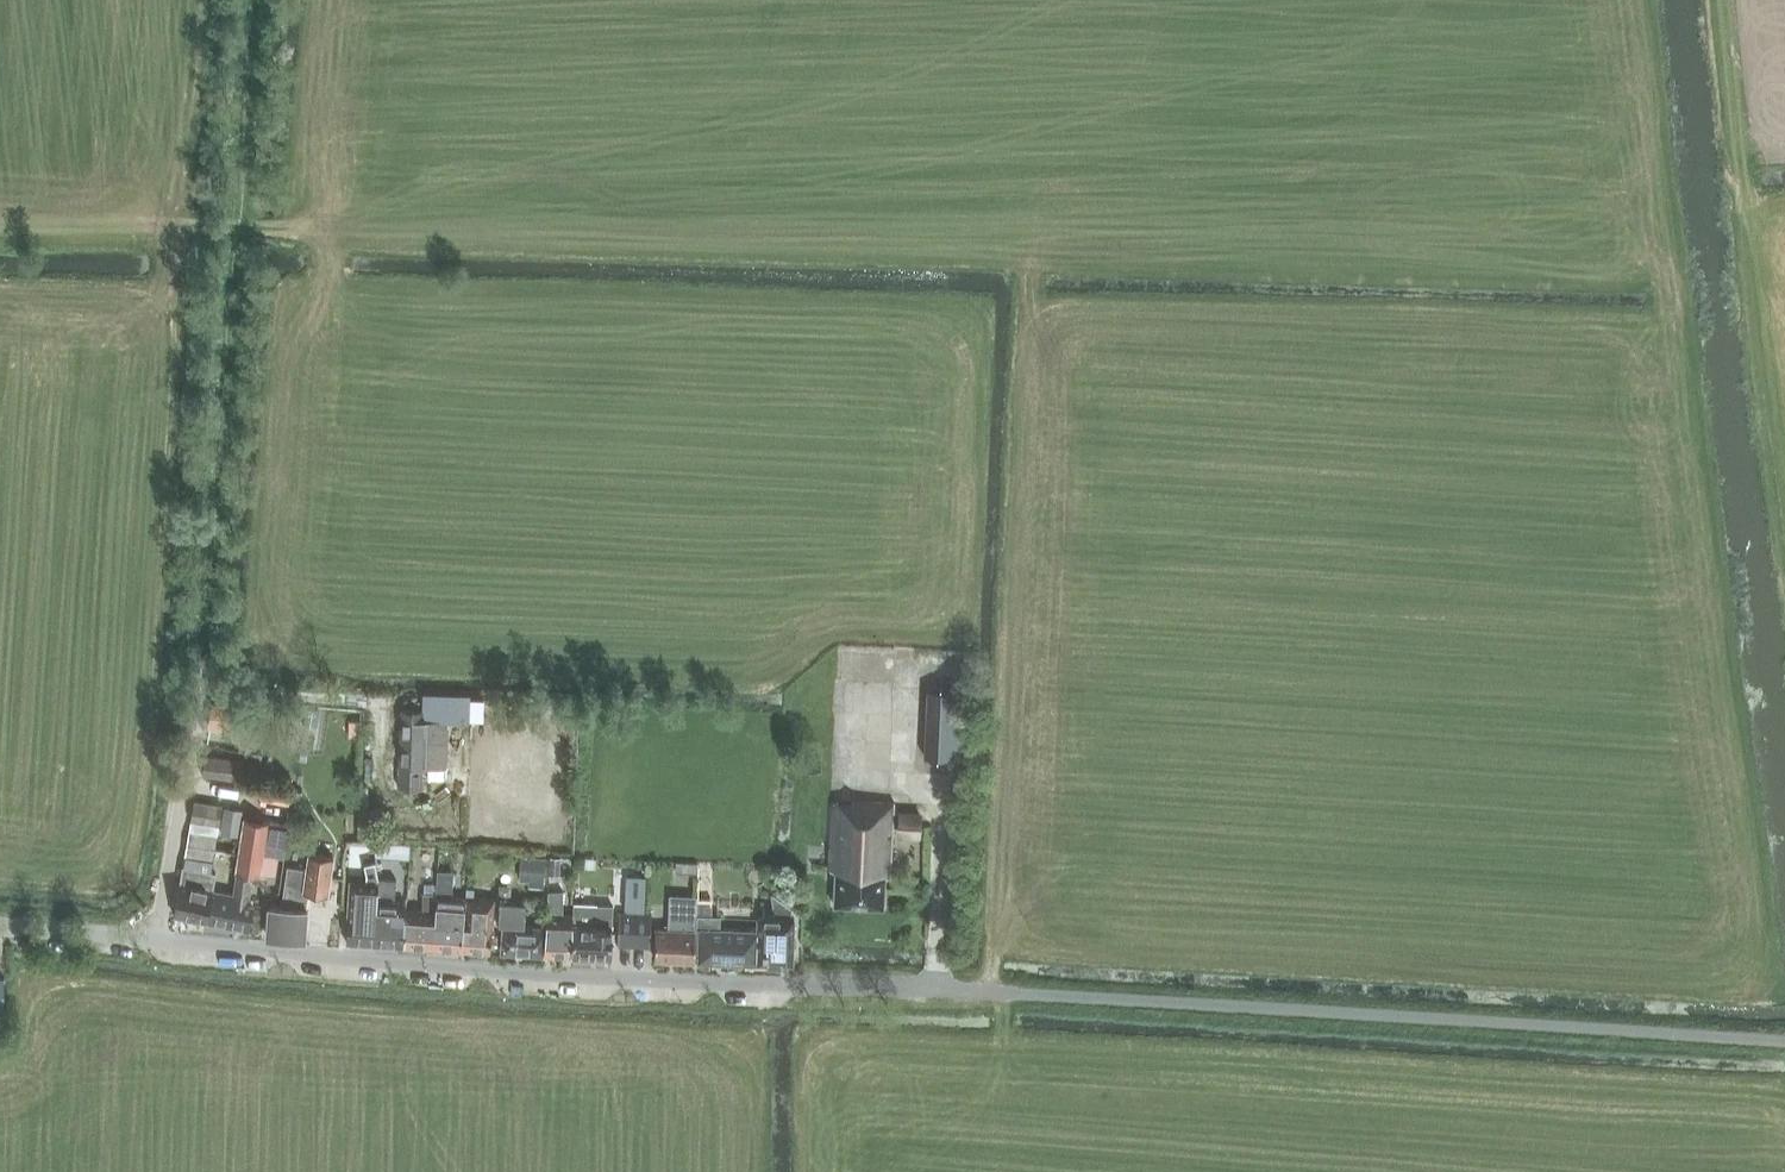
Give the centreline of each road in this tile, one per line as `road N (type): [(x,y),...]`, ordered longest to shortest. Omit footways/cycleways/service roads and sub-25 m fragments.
road 1 (unclassified): [(1784,1040),(600,976),(0,927)]
road 2 (track): [(299,228),(0,226)]

